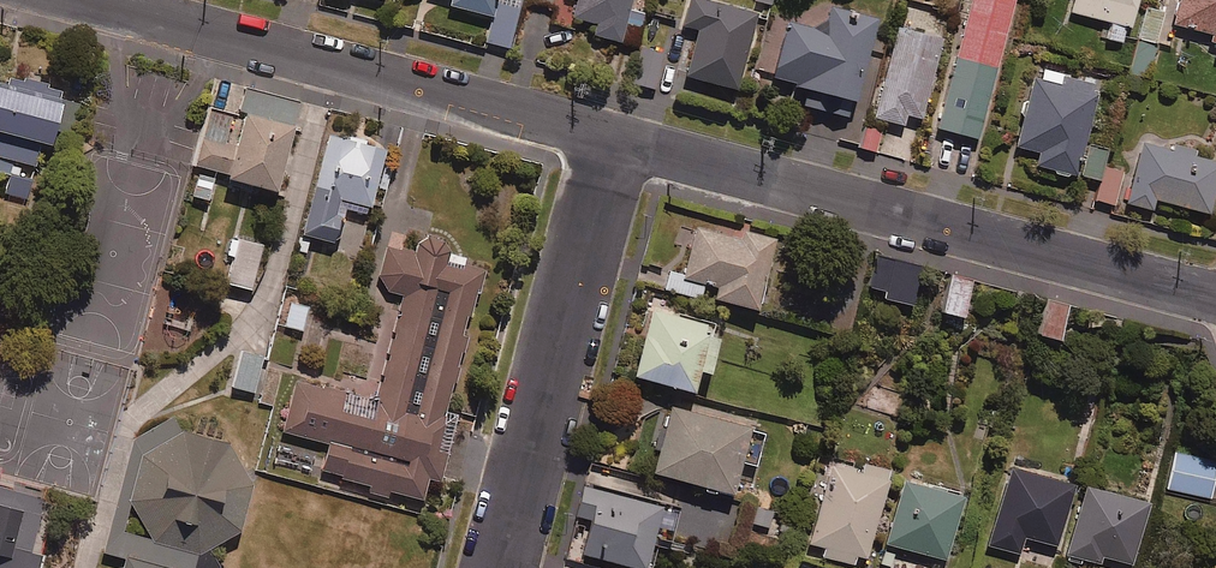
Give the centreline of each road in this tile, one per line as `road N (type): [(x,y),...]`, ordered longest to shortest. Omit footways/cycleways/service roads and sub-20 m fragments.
road 1 (residential): [(1215,295),(617,144)]
road 2 (residential): [(617,144),(78,0)]
road 3 (residential): [(500,567),(617,144)]

